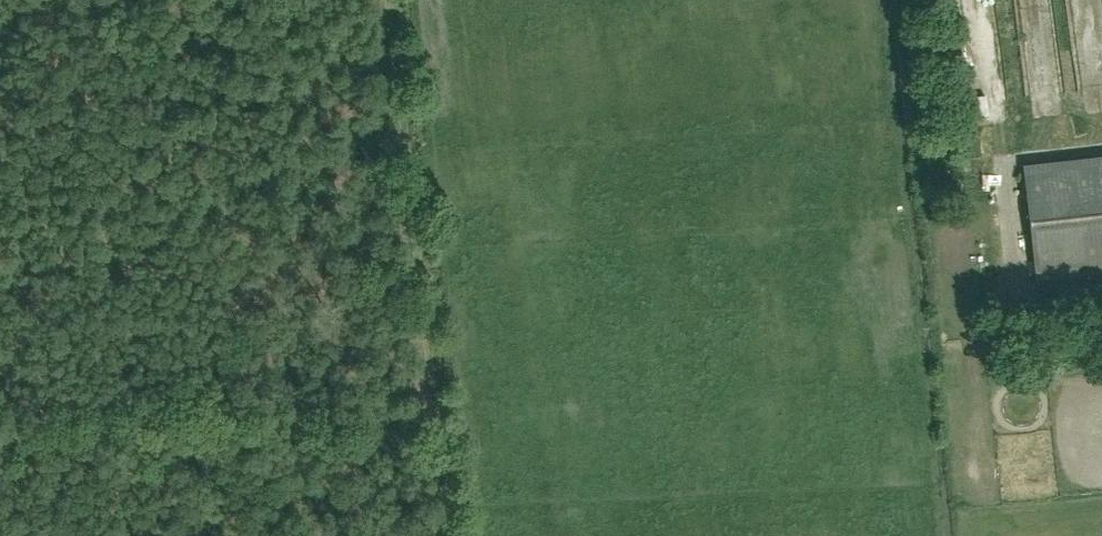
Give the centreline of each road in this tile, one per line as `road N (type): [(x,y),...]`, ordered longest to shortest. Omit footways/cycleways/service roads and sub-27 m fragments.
road 1 (track): [(394,0),(441,415)]
road 2 (track): [(284,427),(0,449)]
road 3 (track): [(441,415),(284,427)]
road 4 (track): [(441,415),(454,535)]

